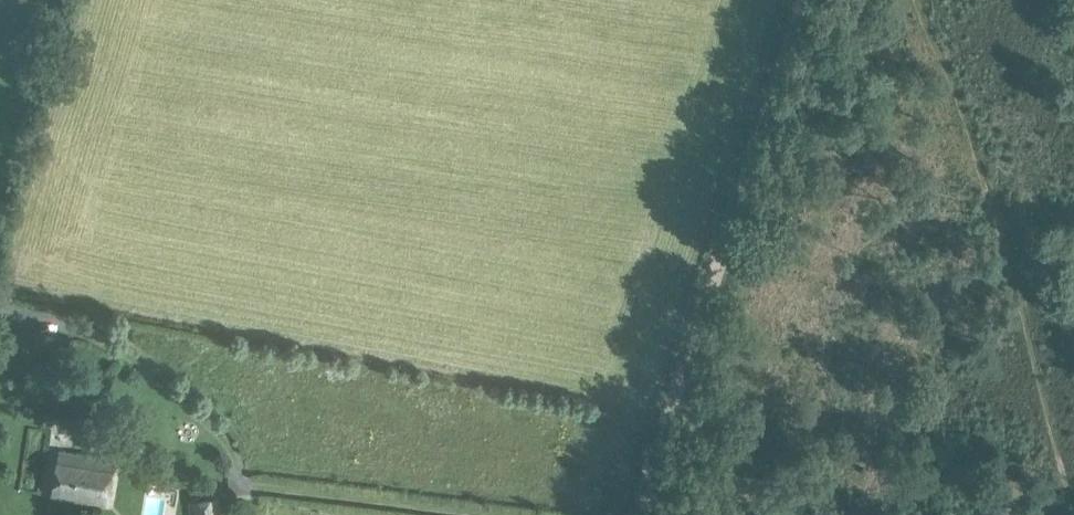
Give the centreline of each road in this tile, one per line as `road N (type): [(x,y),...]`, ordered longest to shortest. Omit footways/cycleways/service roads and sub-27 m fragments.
road 1 (track): [(642,514),(802,0)]

